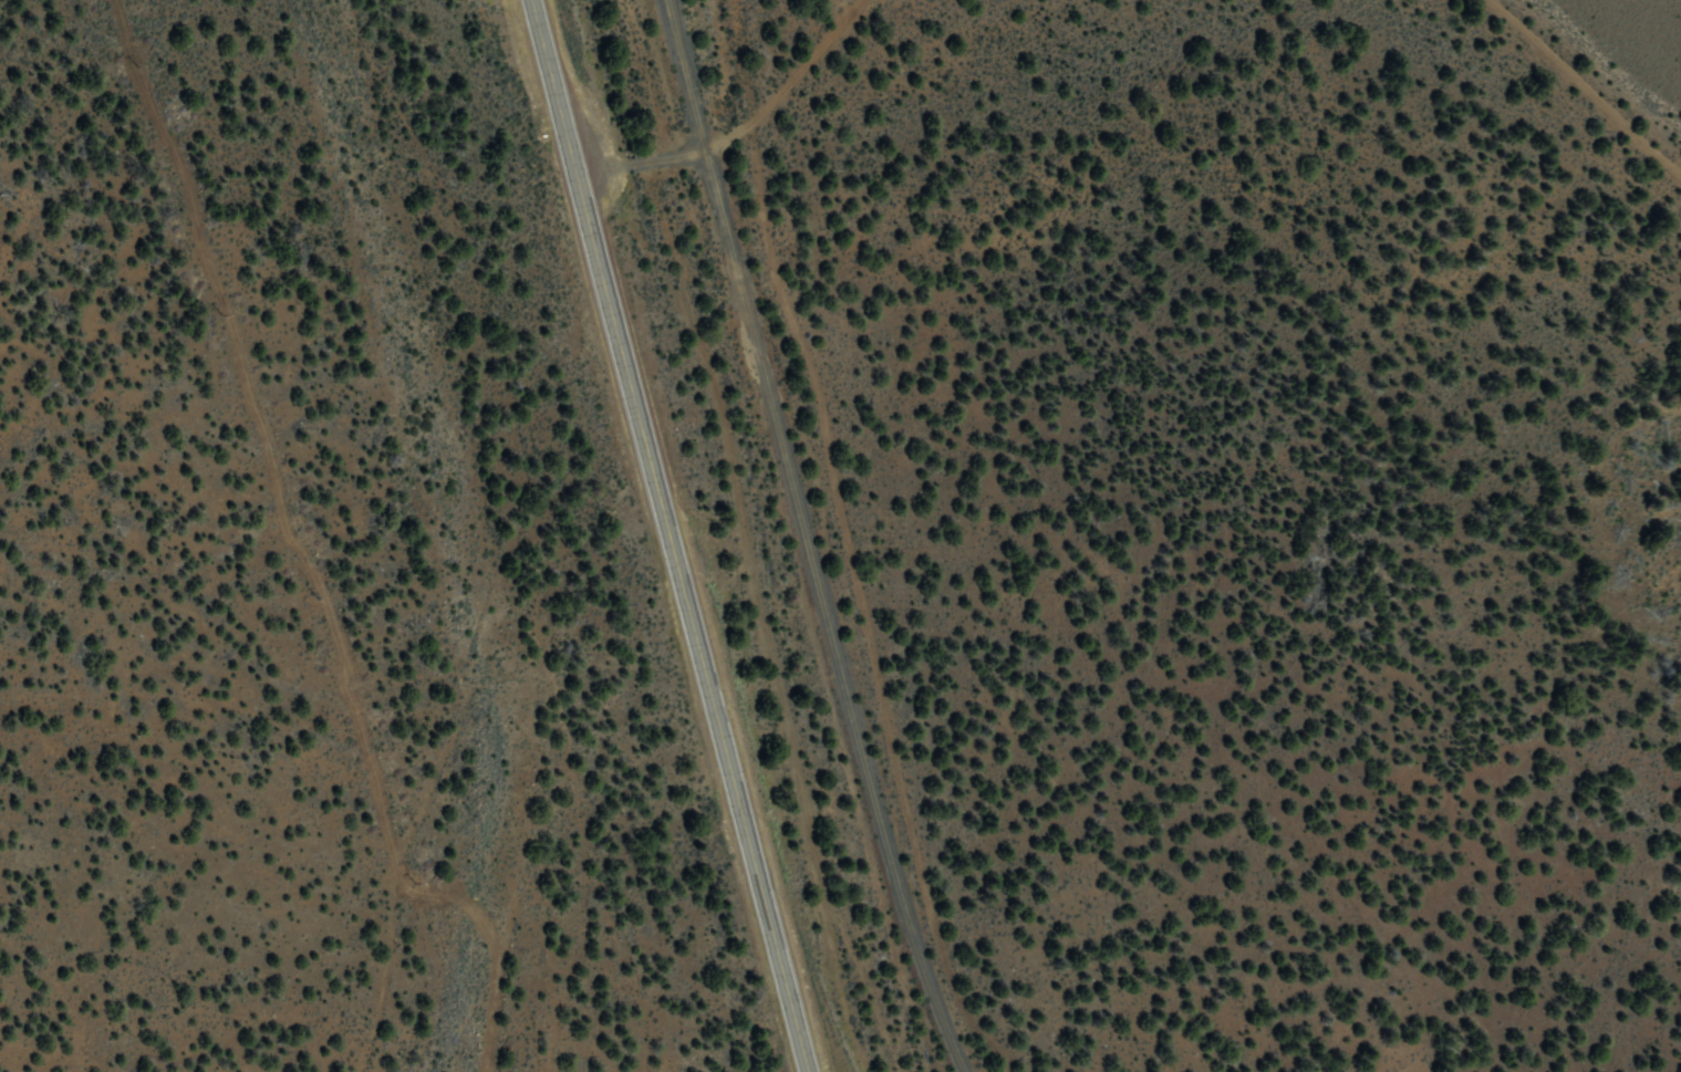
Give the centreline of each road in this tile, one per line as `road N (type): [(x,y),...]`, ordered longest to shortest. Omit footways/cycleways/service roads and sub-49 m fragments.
road 1 (trunk): [(810,1071),(532,0)]
road 2 (track): [(859,0),(736,131),(670,160),(577,178)]
road 3 (track): [(1680,169),(1497,0)]

